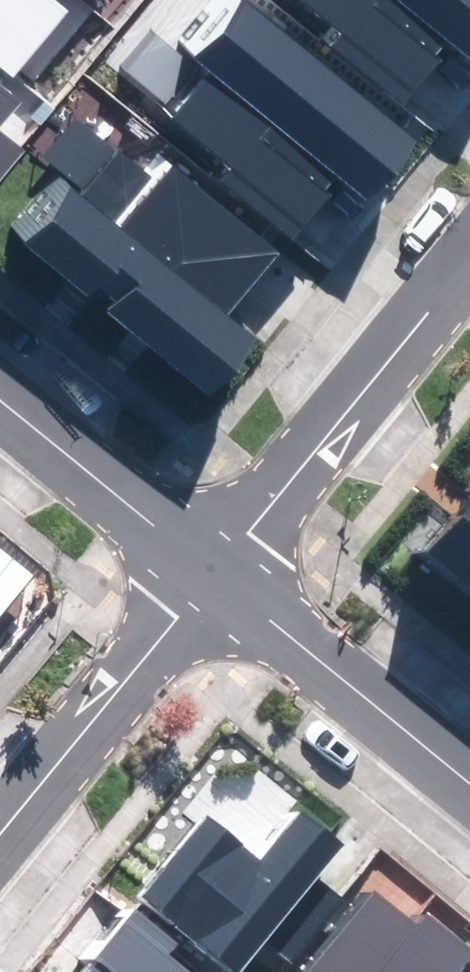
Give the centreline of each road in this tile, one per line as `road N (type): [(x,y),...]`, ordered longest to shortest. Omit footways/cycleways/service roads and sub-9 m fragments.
road 1 (residential): [(214,566),(469,242)]
road 2 (residential): [(0,821),(214,566)]
road 3 (residential): [(469,774),(214,566)]
road 4 (residential): [(214,566),(0,391)]

